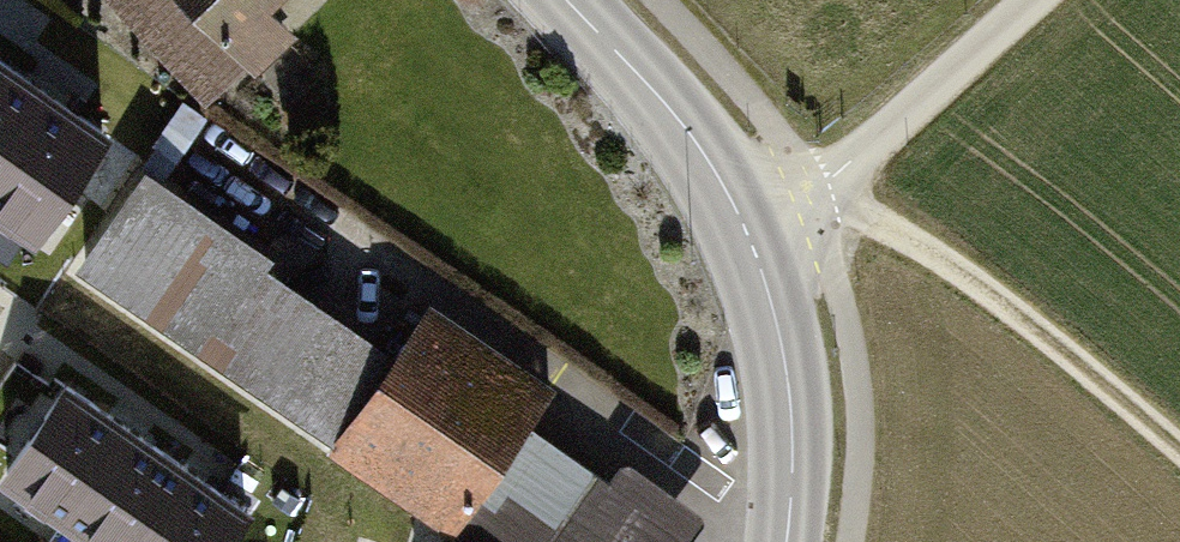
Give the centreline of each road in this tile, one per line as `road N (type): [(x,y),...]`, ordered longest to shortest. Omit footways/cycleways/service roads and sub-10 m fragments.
road 1 (track): [(832,182),(1179,449)]
road 2 (unclassified): [(750,238),(832,182),(1034,0)]
road 3 (secondary): [(789,541),(795,489),(785,352),(750,238)]
road 4 (secondary): [(750,238),(659,96),(564,0)]

